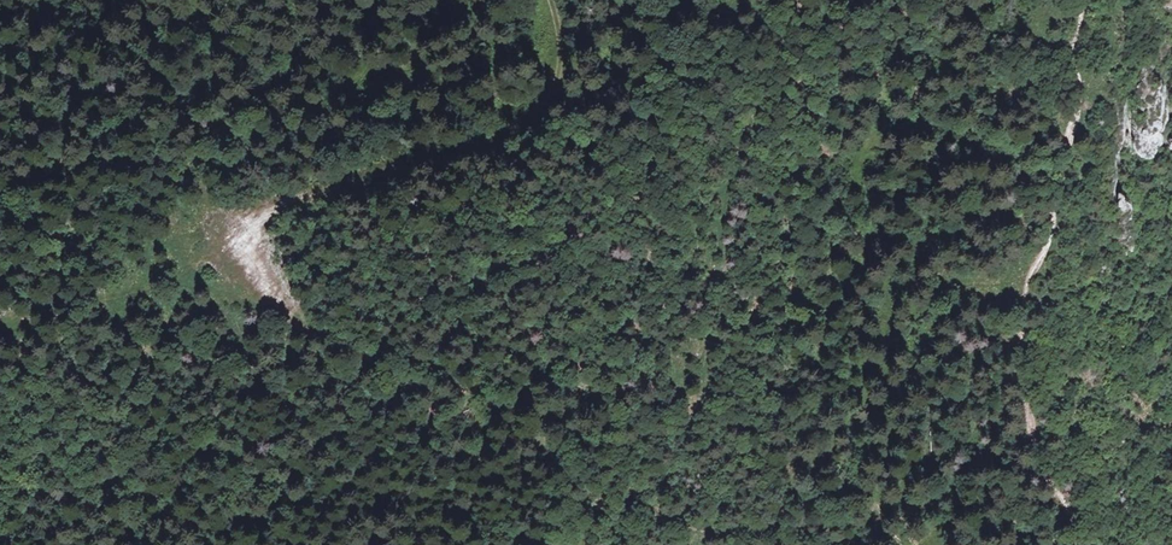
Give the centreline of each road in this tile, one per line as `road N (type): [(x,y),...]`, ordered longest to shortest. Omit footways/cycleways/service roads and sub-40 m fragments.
road 1 (track): [(250,252),(286,316),(339,344),(541,419),(596,464),(623,502),(723,534),(783,519),(811,502),(845,499),(879,510),(913,544)]
road 2 (track): [(1071,544),(1071,502),(1039,463),(1021,369),(1027,281),(1050,239),(1068,166),(1065,139),(1083,97),(1068,60),(1075,0)]
road 3 (track): [(551,0),(559,66),(545,111),(507,138),(266,216),(250,252)]
road 4 (track): [(364,0),(365,70),(332,108),(289,115),(229,151),(199,188),(203,226),(250,252)]
road 5 (track): [(250,252),(0,329)]

